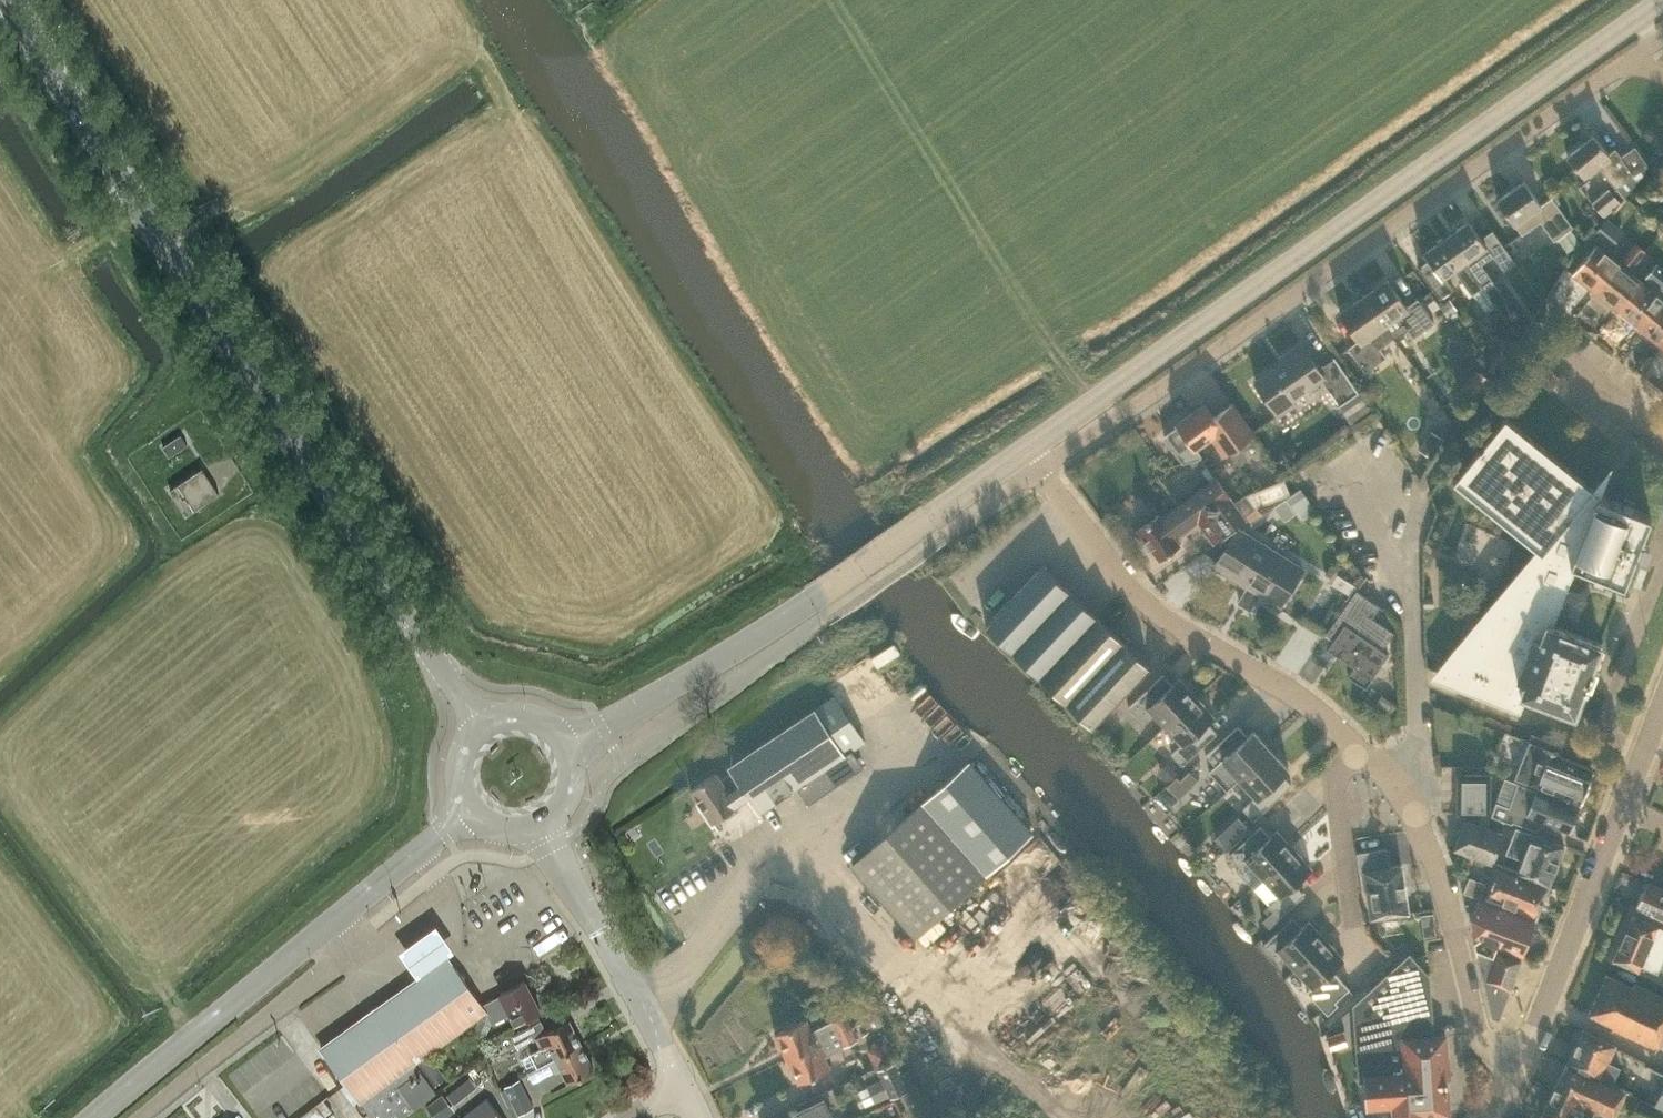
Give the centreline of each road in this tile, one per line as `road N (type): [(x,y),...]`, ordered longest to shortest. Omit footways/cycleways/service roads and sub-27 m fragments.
road 1 (tertiary): [(481,723),(3,0)]
road 2 (secondary): [(1021,453),(1641,19)]
road 3 (residential): [(1035,473),(1628,61)]
road 4 (secondary): [(572,748),(813,600),(1021,453)]
road 5 (unclassified): [(1362,750),(1289,686),(1161,619),(1035,473)]
road 6 (residential): [(1390,784),(1419,740),(1416,622),(1408,581),(1335,473)]
road 7 (secondary): [(97,1117),(343,914)]
road 8 (unclassified): [(1521,1060),(1481,1036),(1418,816),(1390,784)]
road 9 (residential): [(343,914),(348,946),(137,1117)]
road 10 (unclassified): [(682,1084),(541,827)]
road 11 (unclassified): [(1521,1060),(1625,815)]
road 12 (residential): [(1362,750),(1335,781),(1353,927)]
road 13 (secondary): [(343,914),(466,806)]
road 14 (residential): [(1551,348),(1662,439)]

